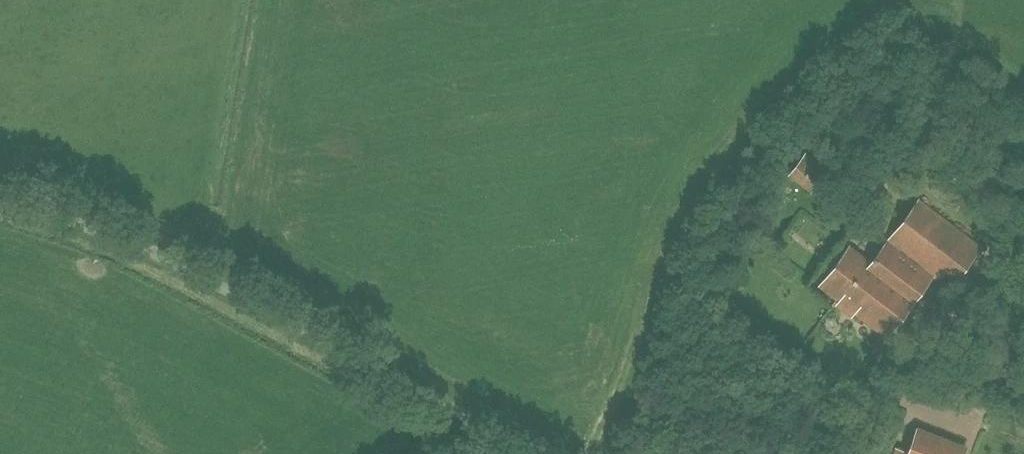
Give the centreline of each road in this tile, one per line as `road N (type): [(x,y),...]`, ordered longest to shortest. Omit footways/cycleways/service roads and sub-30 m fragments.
road 1 (unclassified): [(562,453),(87,220),(0,194)]
road 2 (track): [(604,453),(670,228),(706,170),(828,42),(890,13)]

